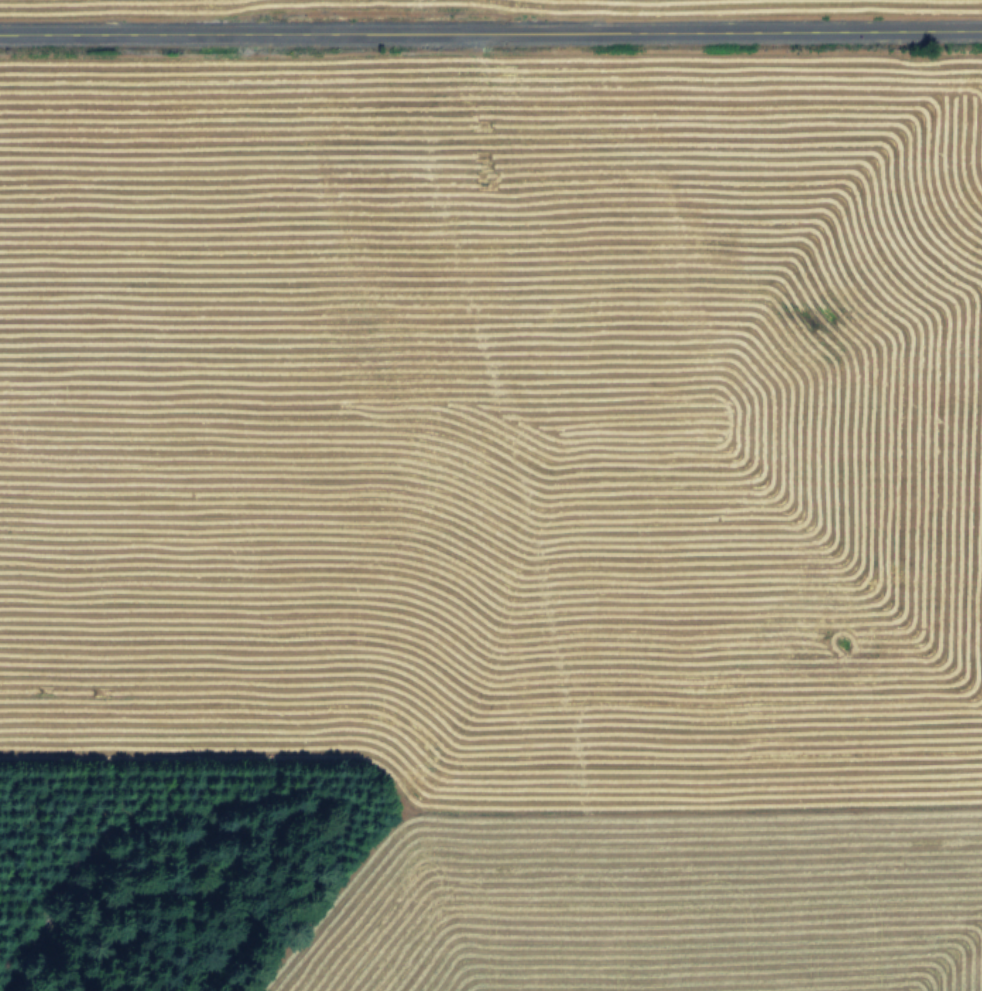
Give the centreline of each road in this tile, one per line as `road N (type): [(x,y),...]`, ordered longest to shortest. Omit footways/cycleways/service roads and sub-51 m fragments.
road 1 (residential): [(981,30),(0,26)]

